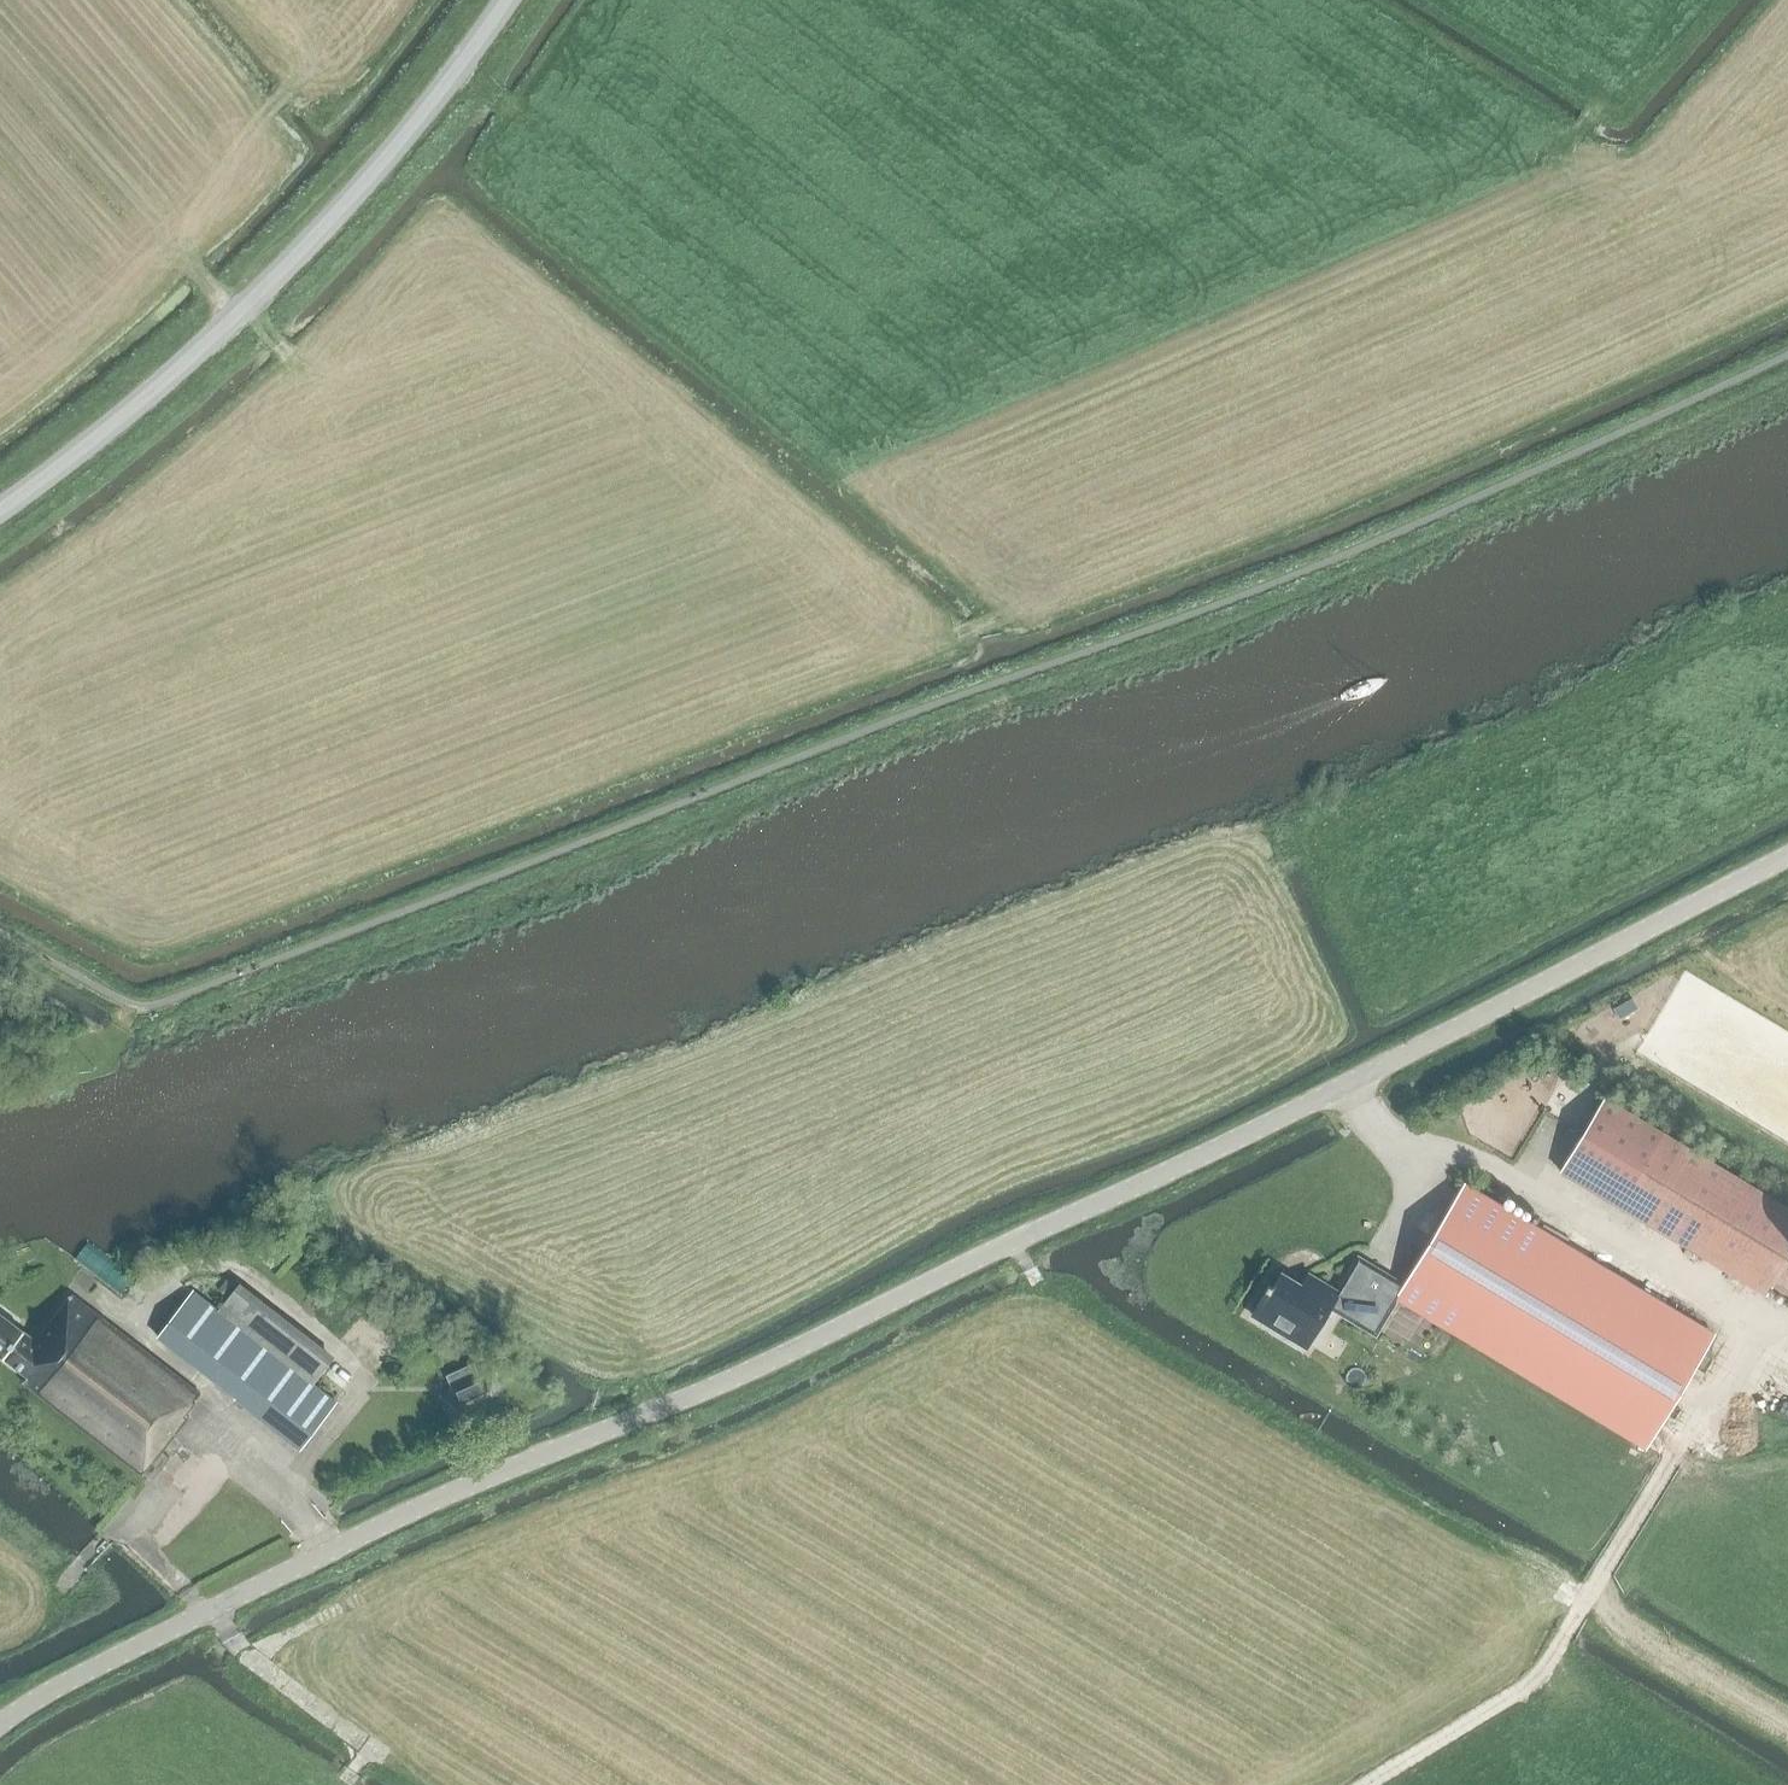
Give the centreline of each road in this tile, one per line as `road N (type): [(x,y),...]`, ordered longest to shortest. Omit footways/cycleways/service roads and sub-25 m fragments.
road 1 (tertiary): [(0,1724),(61,1685),(400,1520),(763,1365),(1404,1055),(1787,856)]
road 2 (tertiary): [(0,515),(174,382),(418,131),(511,0)]

